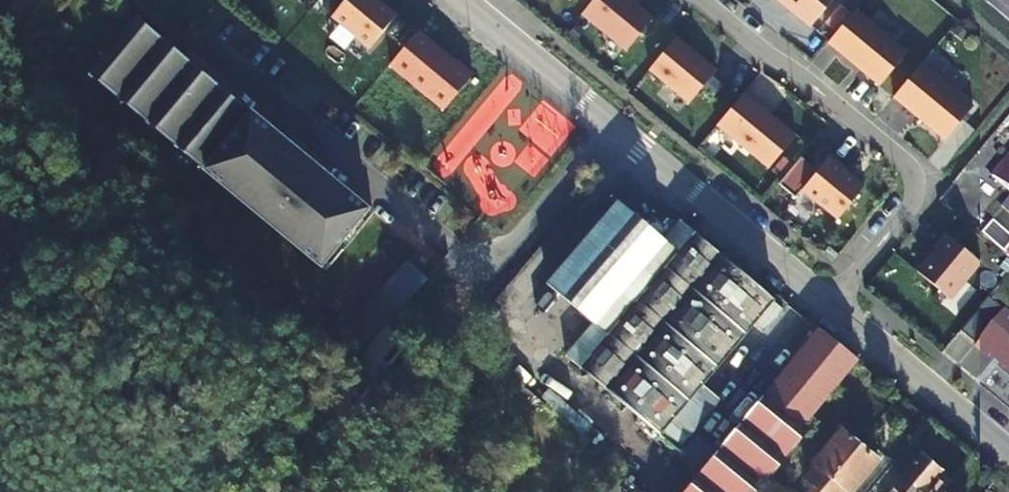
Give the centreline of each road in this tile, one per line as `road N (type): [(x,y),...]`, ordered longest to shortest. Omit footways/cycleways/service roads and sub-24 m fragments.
road 1 (residential): [(465,0),(1008,455)]

